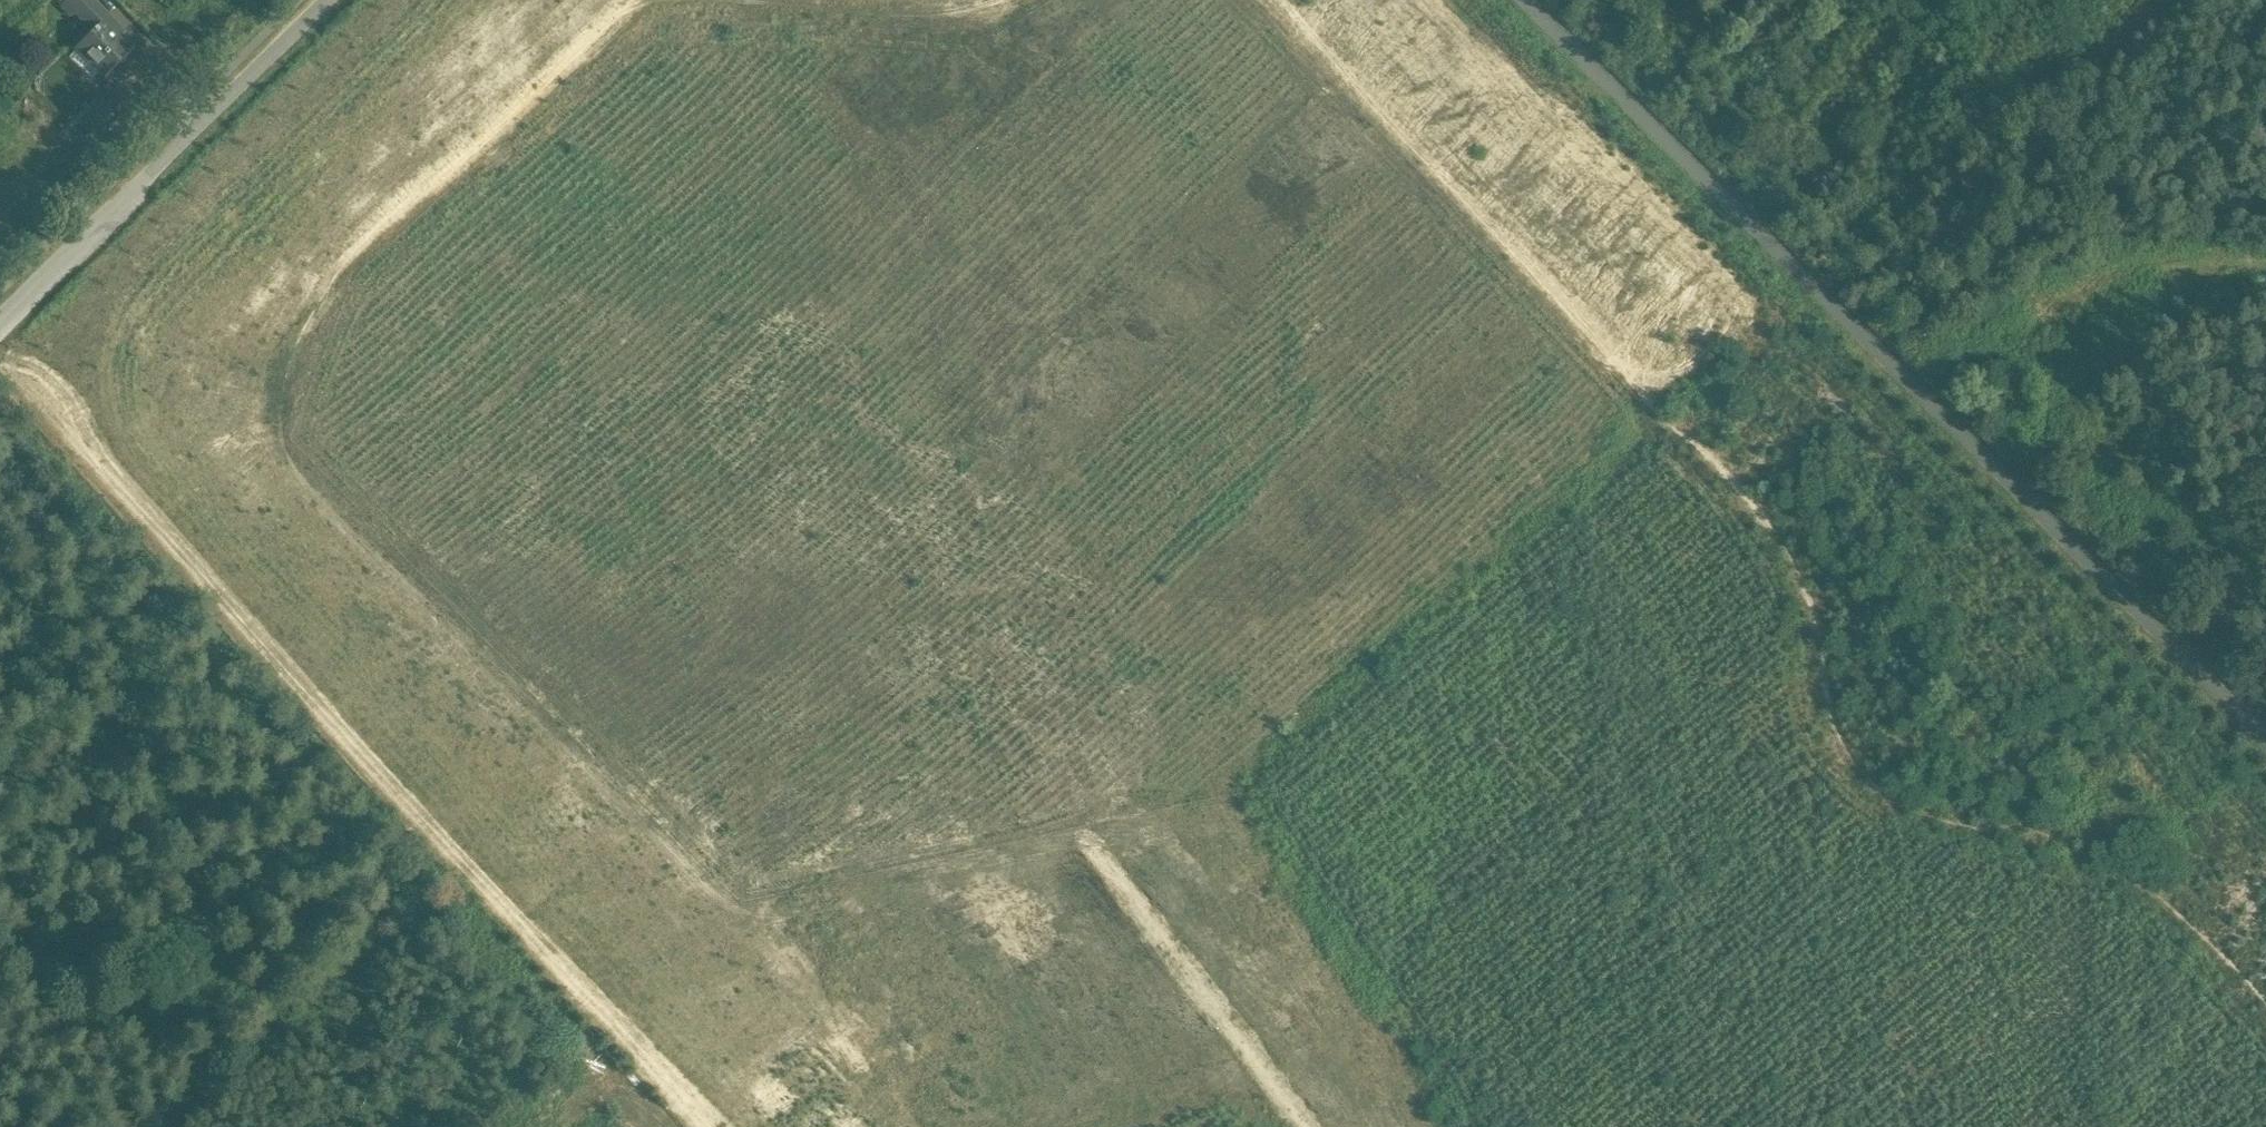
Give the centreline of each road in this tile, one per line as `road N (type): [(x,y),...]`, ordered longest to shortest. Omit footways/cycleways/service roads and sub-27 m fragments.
road 1 (track): [(2265,739),(1523,0)]
road 2 (unclassified): [(0,326),(328,0)]

